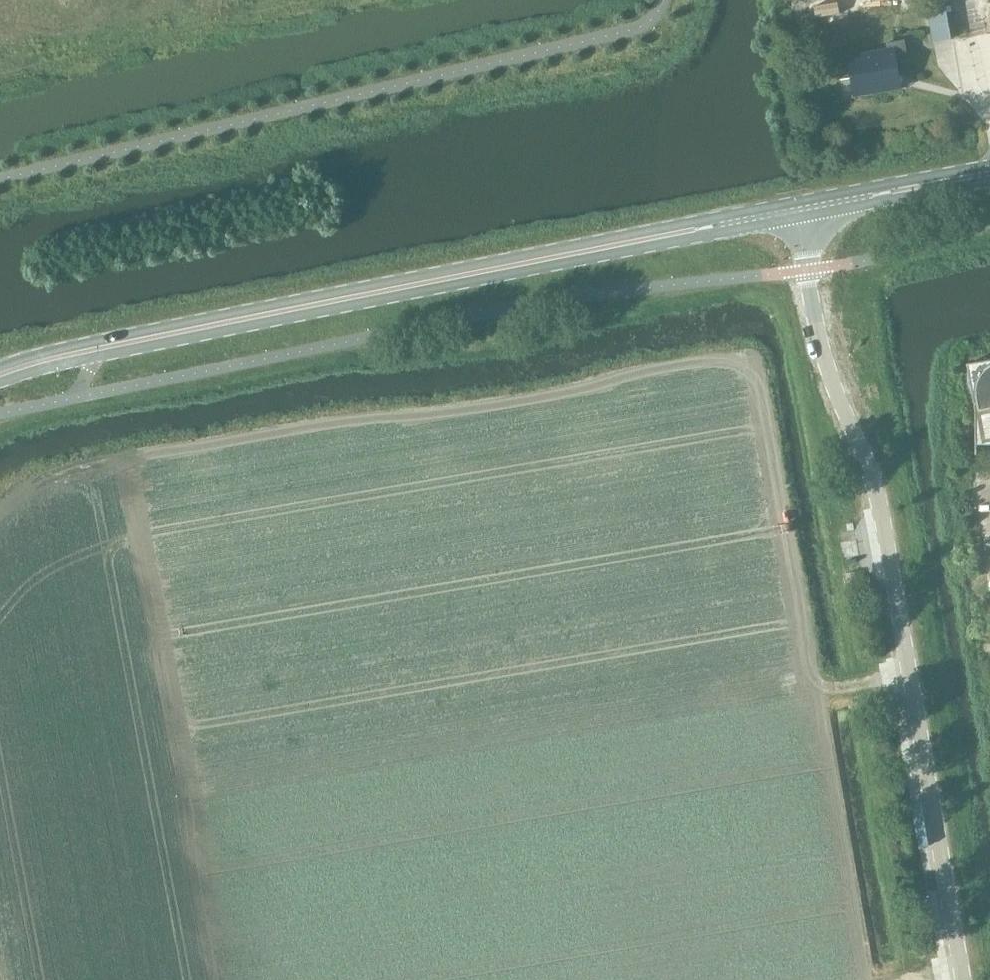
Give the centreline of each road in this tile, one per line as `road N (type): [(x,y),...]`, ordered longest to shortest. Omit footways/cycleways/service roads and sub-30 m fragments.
road 1 (tertiary): [(0,375),(796,210)]
road 2 (unclassified): [(959,979),(876,495),(822,353),(796,210)]
road 3 (tertiary): [(796,210),(989,174)]

